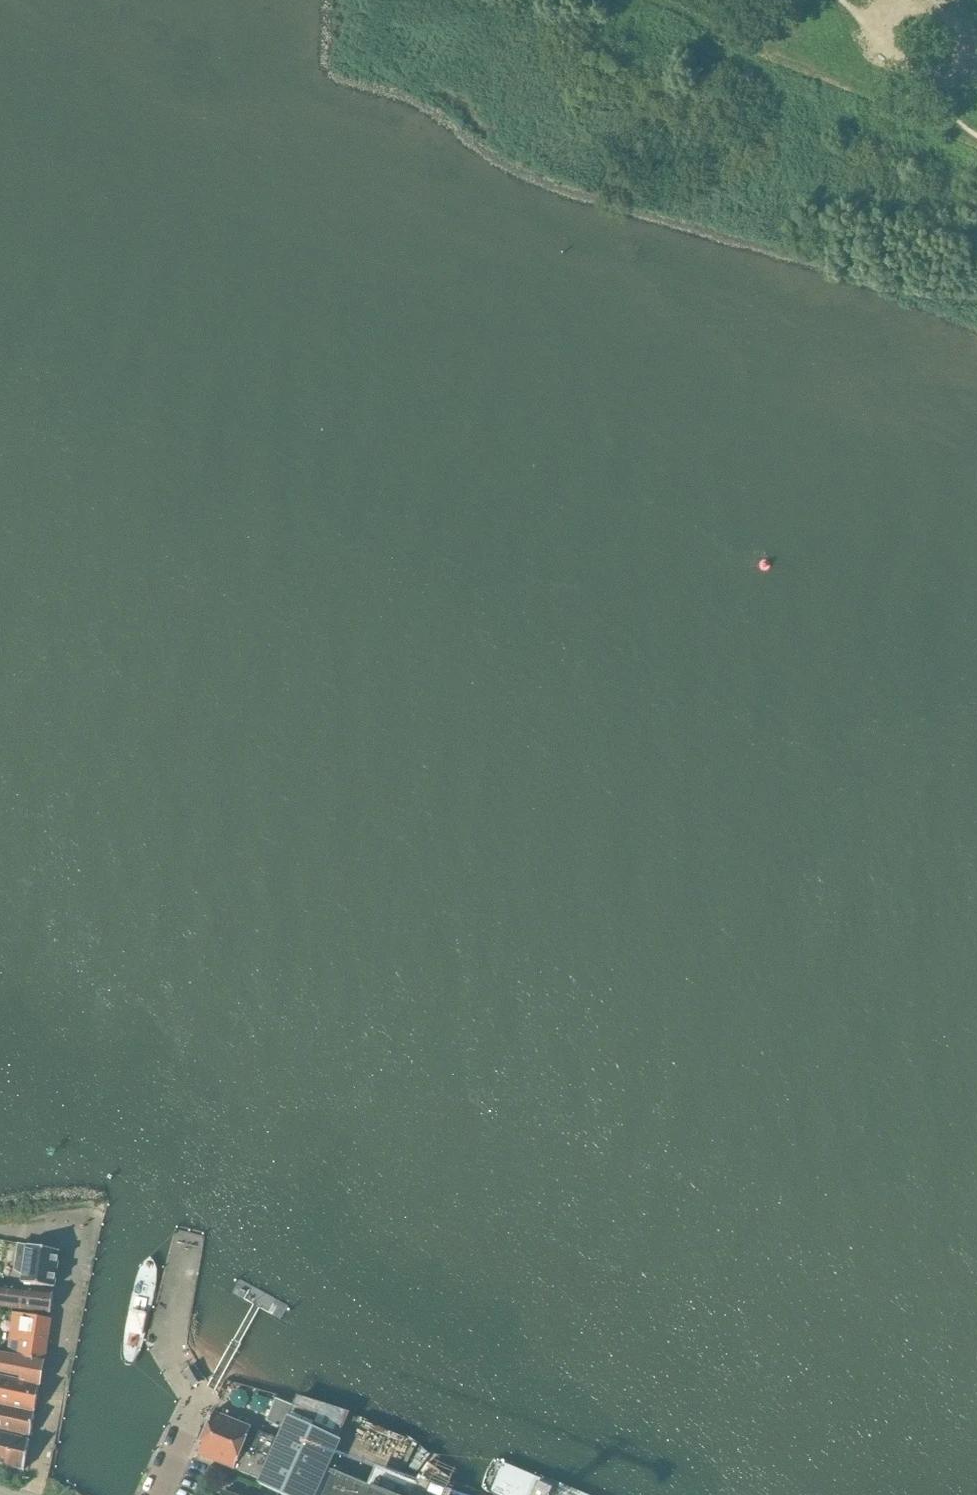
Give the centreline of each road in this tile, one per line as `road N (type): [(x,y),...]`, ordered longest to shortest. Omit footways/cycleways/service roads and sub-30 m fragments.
road 1 (residential): [(32,1494),(83,1249)]
road 2 (residential): [(184,1255),(174,1363),(196,1403)]

